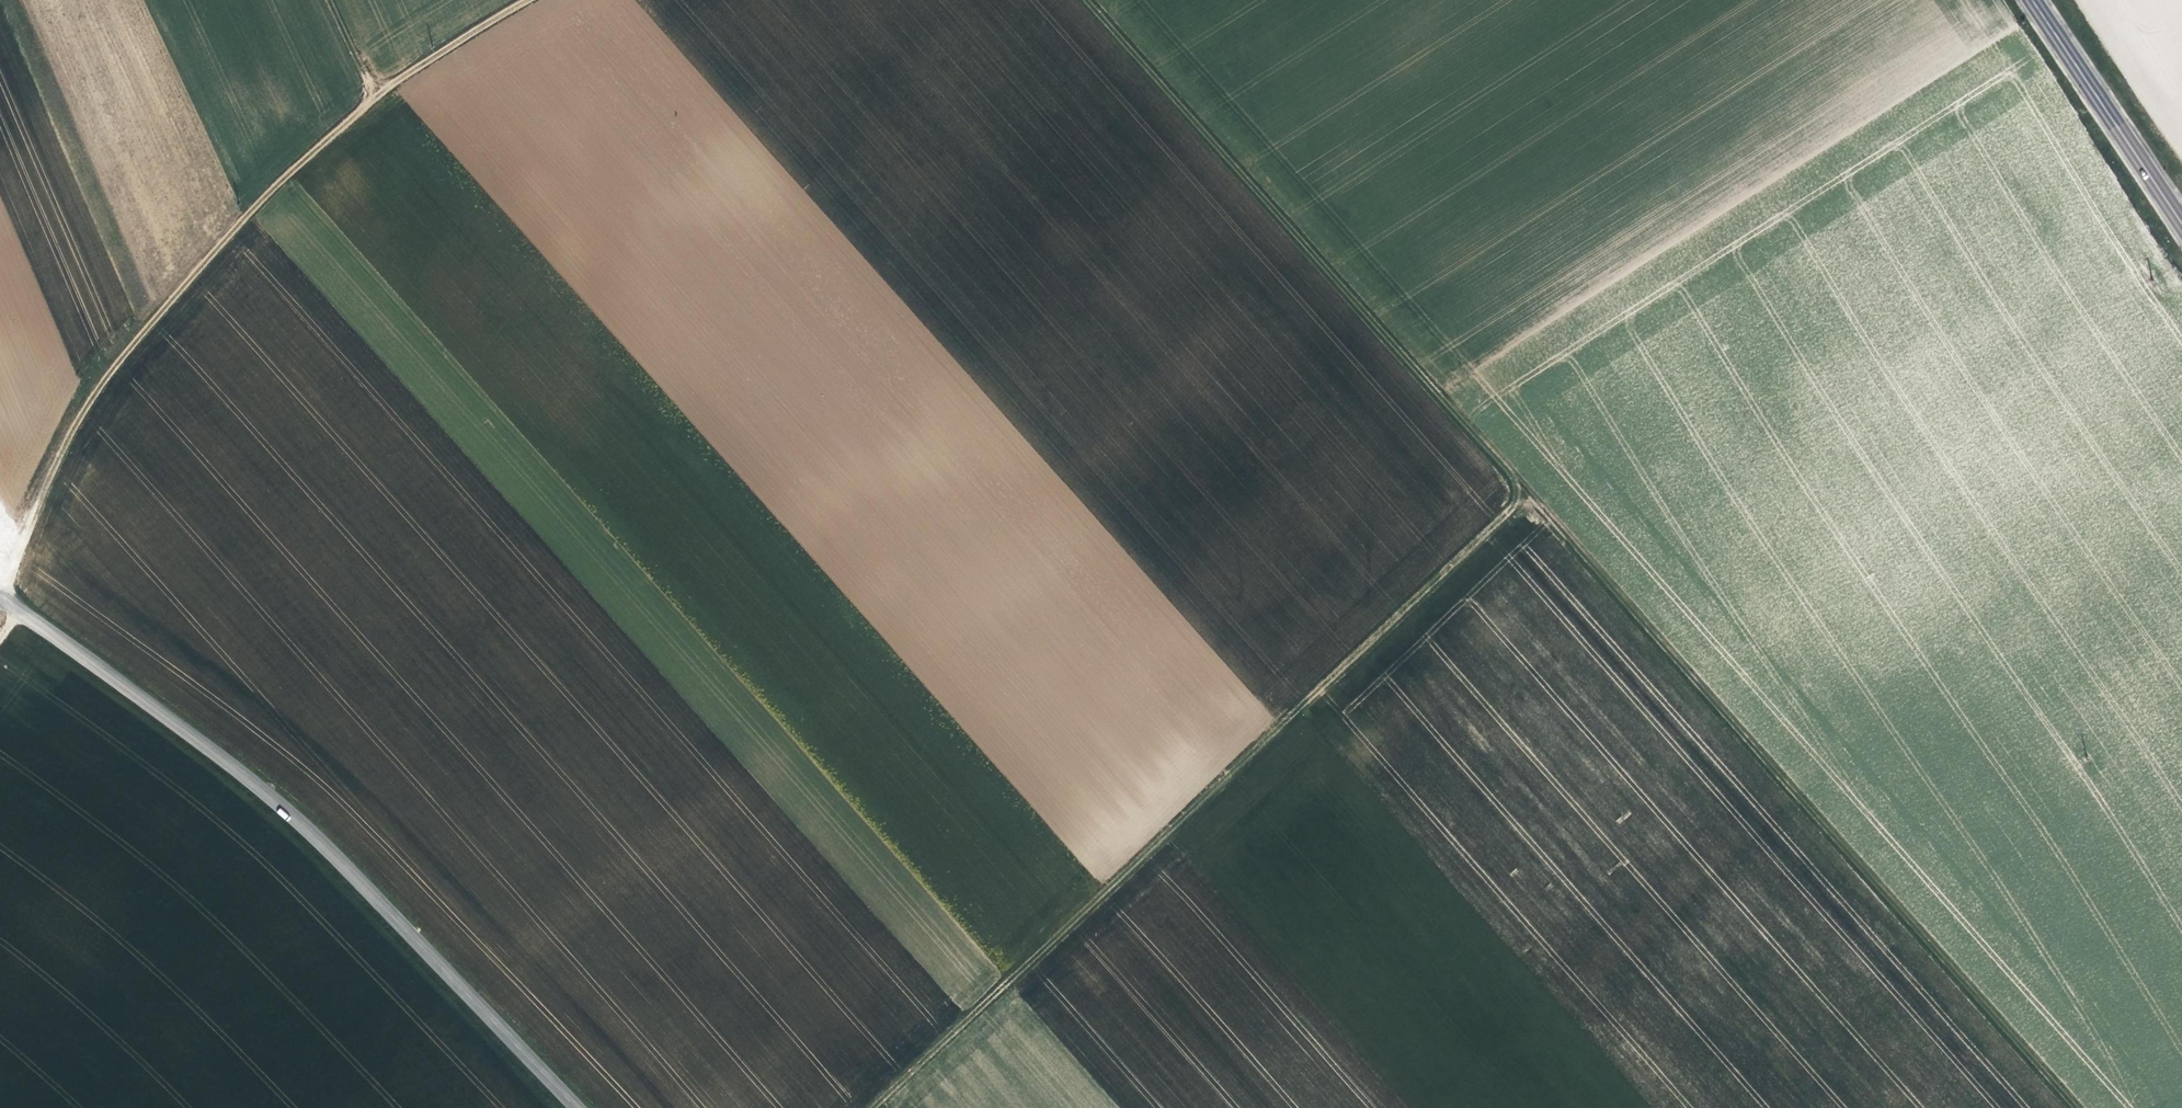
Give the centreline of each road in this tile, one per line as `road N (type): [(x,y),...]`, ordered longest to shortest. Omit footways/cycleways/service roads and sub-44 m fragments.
road 1 (track): [(2080,1107),(1531,484),(1088,0)]
road 2 (track): [(1531,484),(877,1107)]
road 3 (track): [(526,0),(377,97),(256,206),(108,374),(56,462),(0,585)]
road 4 (tertiary): [(0,599),(294,817),(577,1107)]
road 5 (primary): [(2181,221),(2034,0)]

